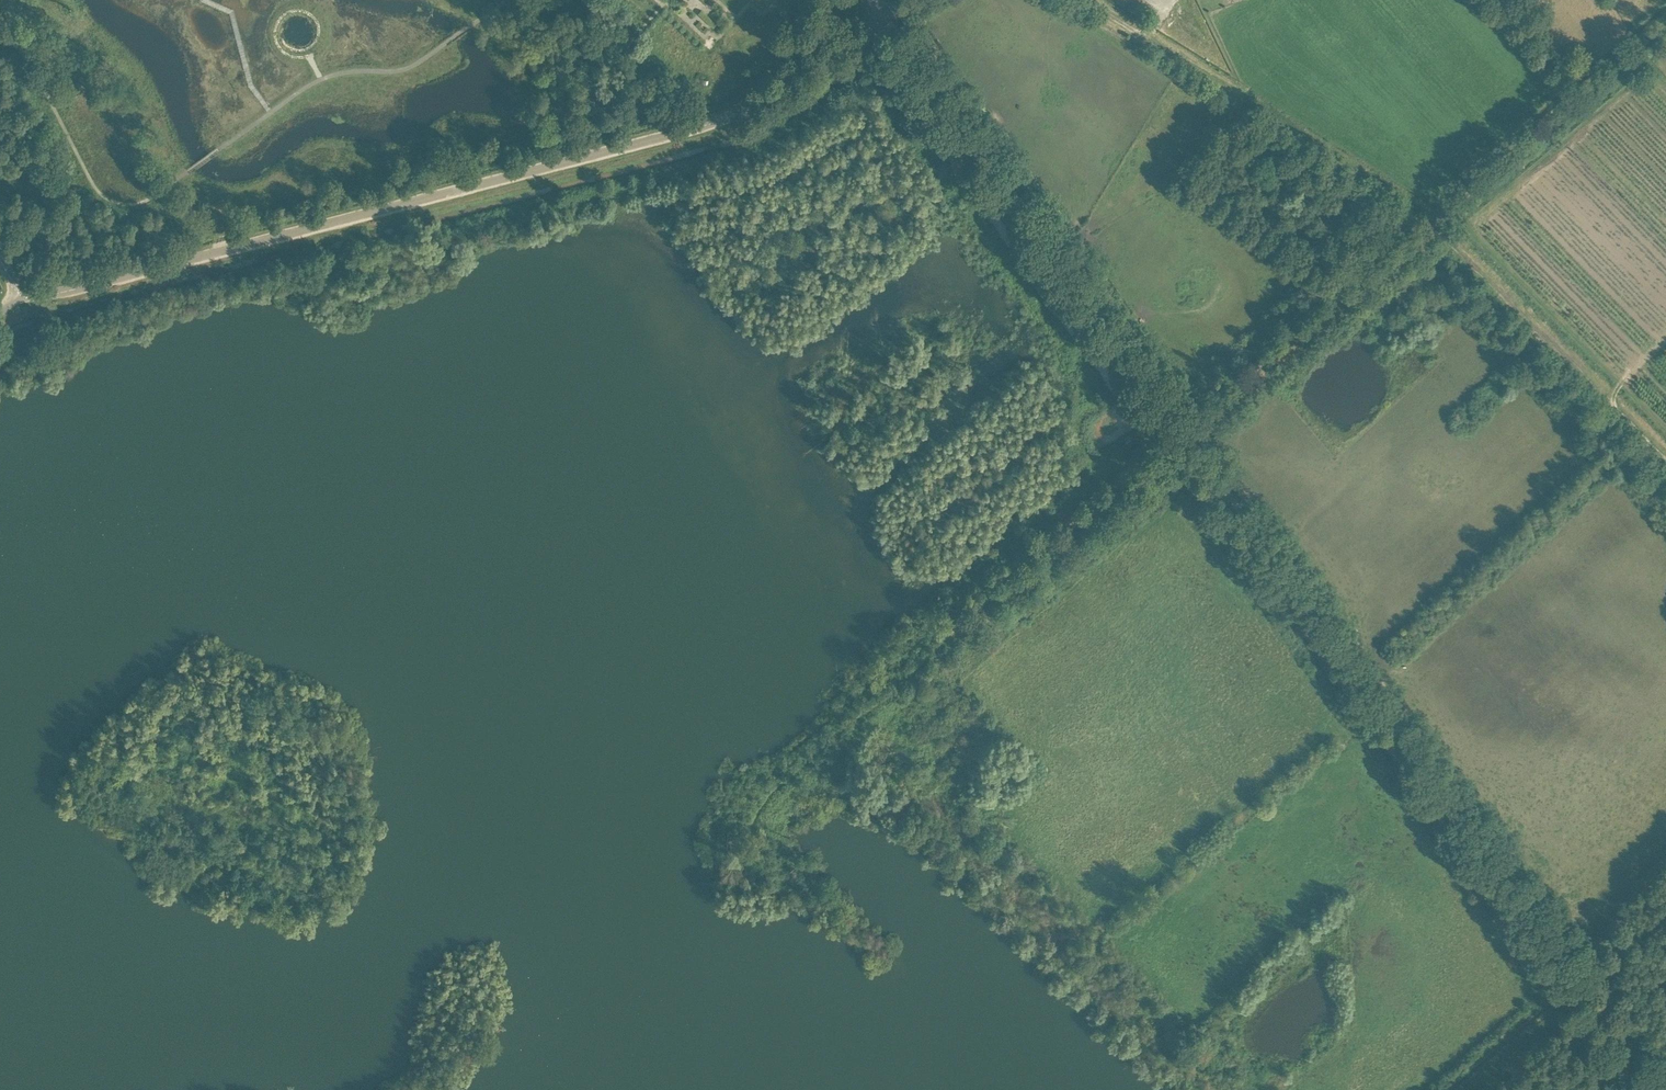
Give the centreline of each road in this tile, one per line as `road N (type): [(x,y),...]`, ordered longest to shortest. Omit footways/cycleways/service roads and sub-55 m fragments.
road 1 (unclassified): [(1661,1089),(883,14)]
road 2 (unclassified): [(21,290),(50,294),(731,122),(883,14)]
road 3 (track): [(1086,0),(1437,221)]

